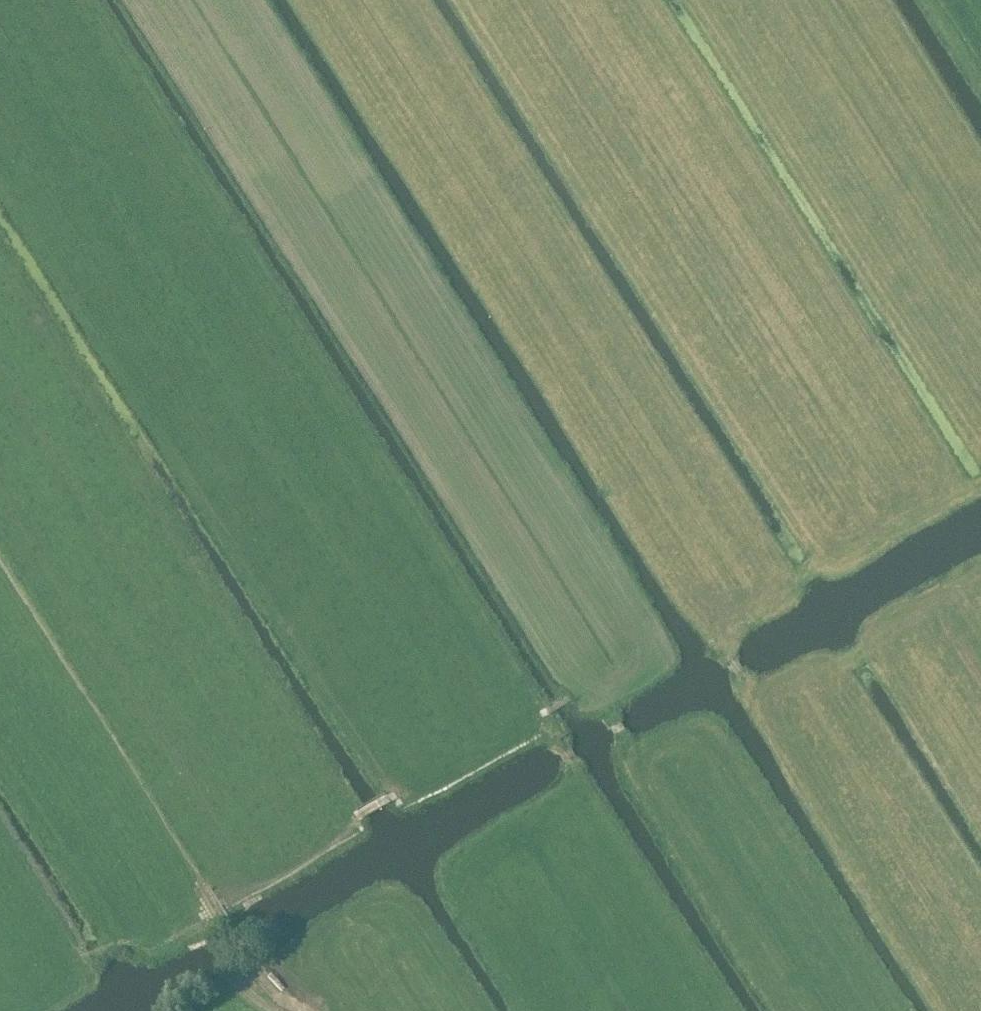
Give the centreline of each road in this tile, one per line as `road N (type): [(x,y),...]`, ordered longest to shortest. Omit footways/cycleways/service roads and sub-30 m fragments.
road 1 (track): [(298,1010),(262,981),(0,558)]

